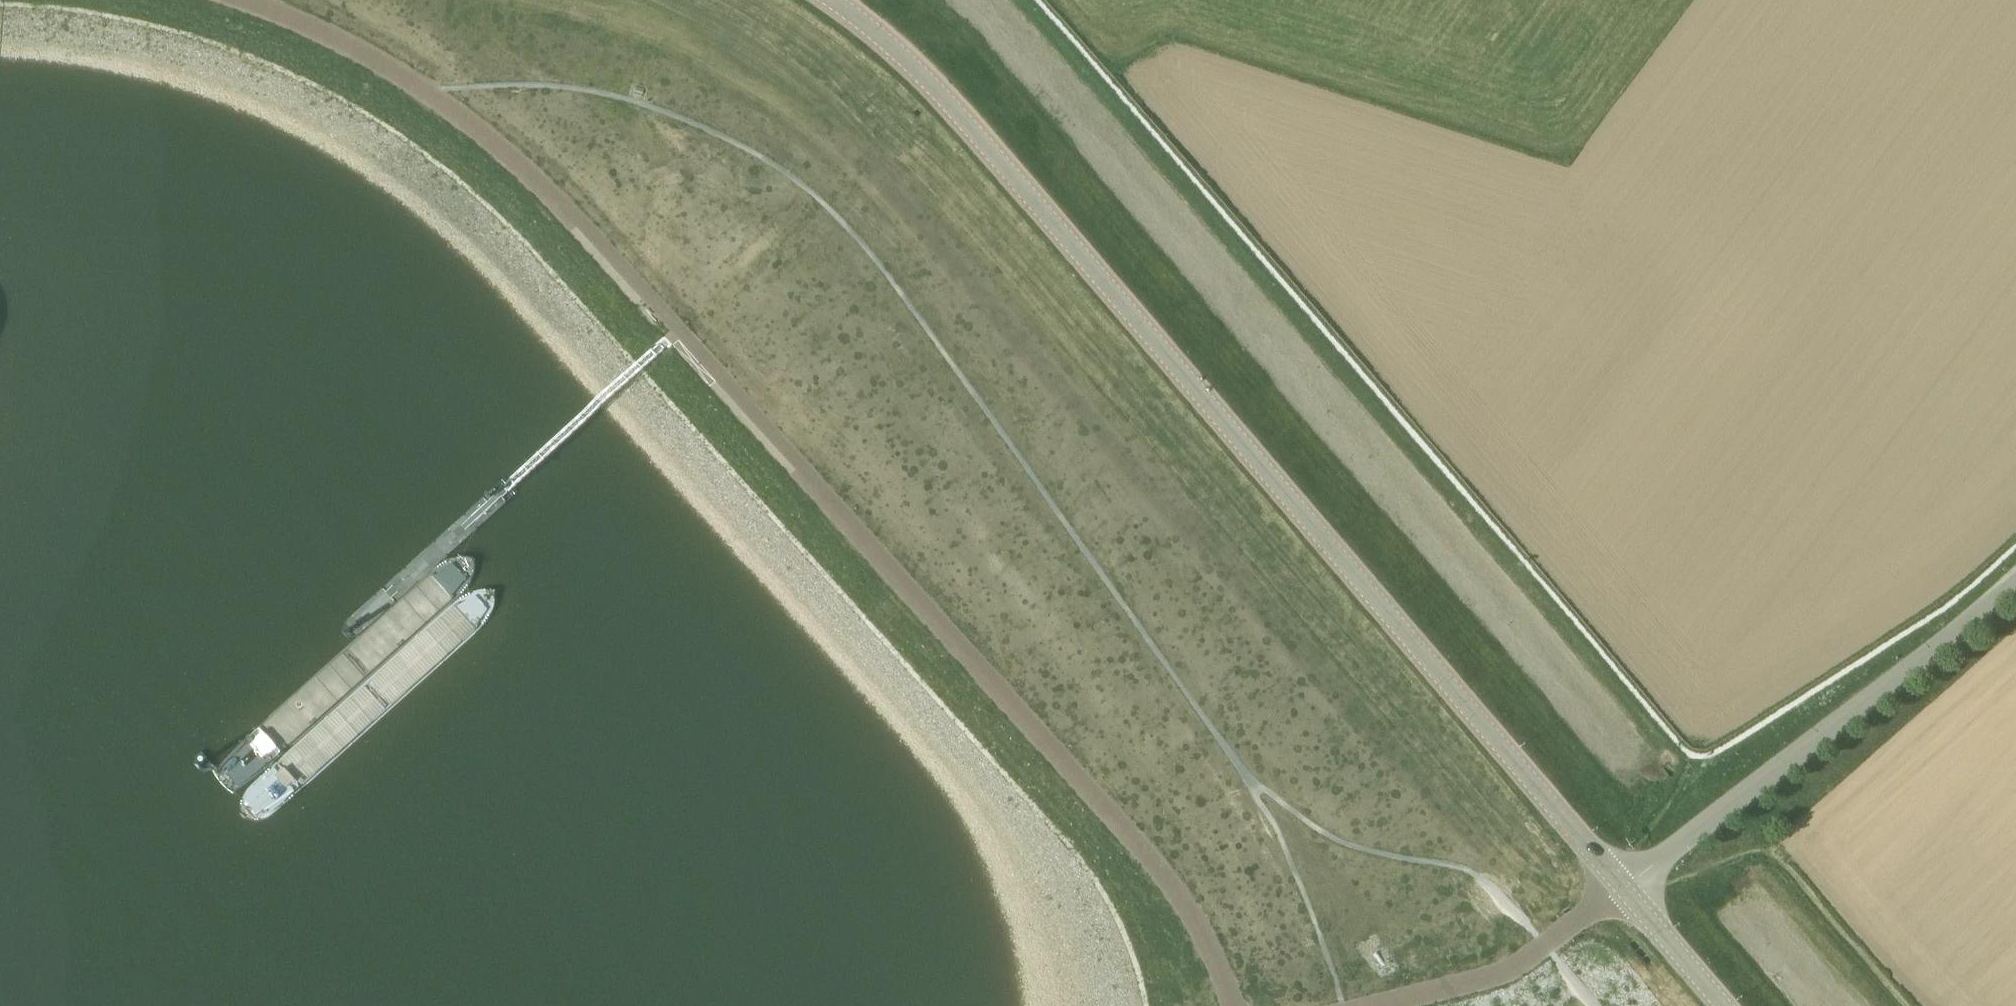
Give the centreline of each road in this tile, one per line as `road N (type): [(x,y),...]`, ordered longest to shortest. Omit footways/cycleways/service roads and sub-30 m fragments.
road 1 (secondary): [(833,0),(951,103),(1625,889)]
road 2 (unclassified): [(1625,889),(2015,578)]
road 3 (secondary): [(1726,1005),(1625,889)]

